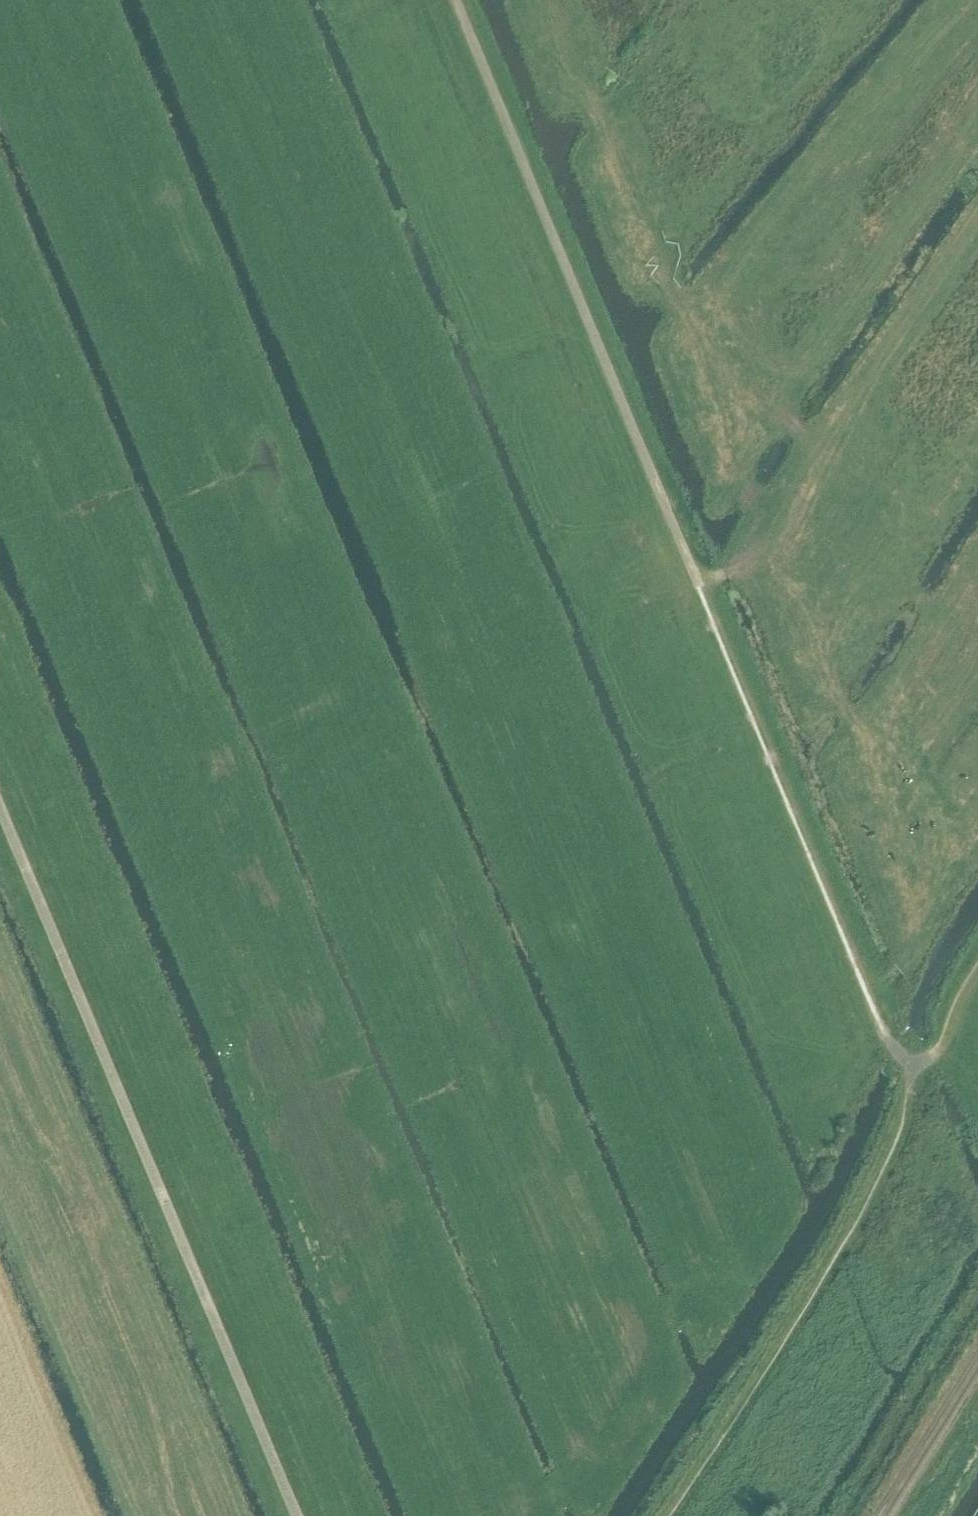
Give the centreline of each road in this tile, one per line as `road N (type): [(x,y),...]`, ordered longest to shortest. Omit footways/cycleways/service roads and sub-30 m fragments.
road 1 (track): [(297,1515),(0,810)]
road 2 (track): [(456,0),(696,586),(752,558)]

